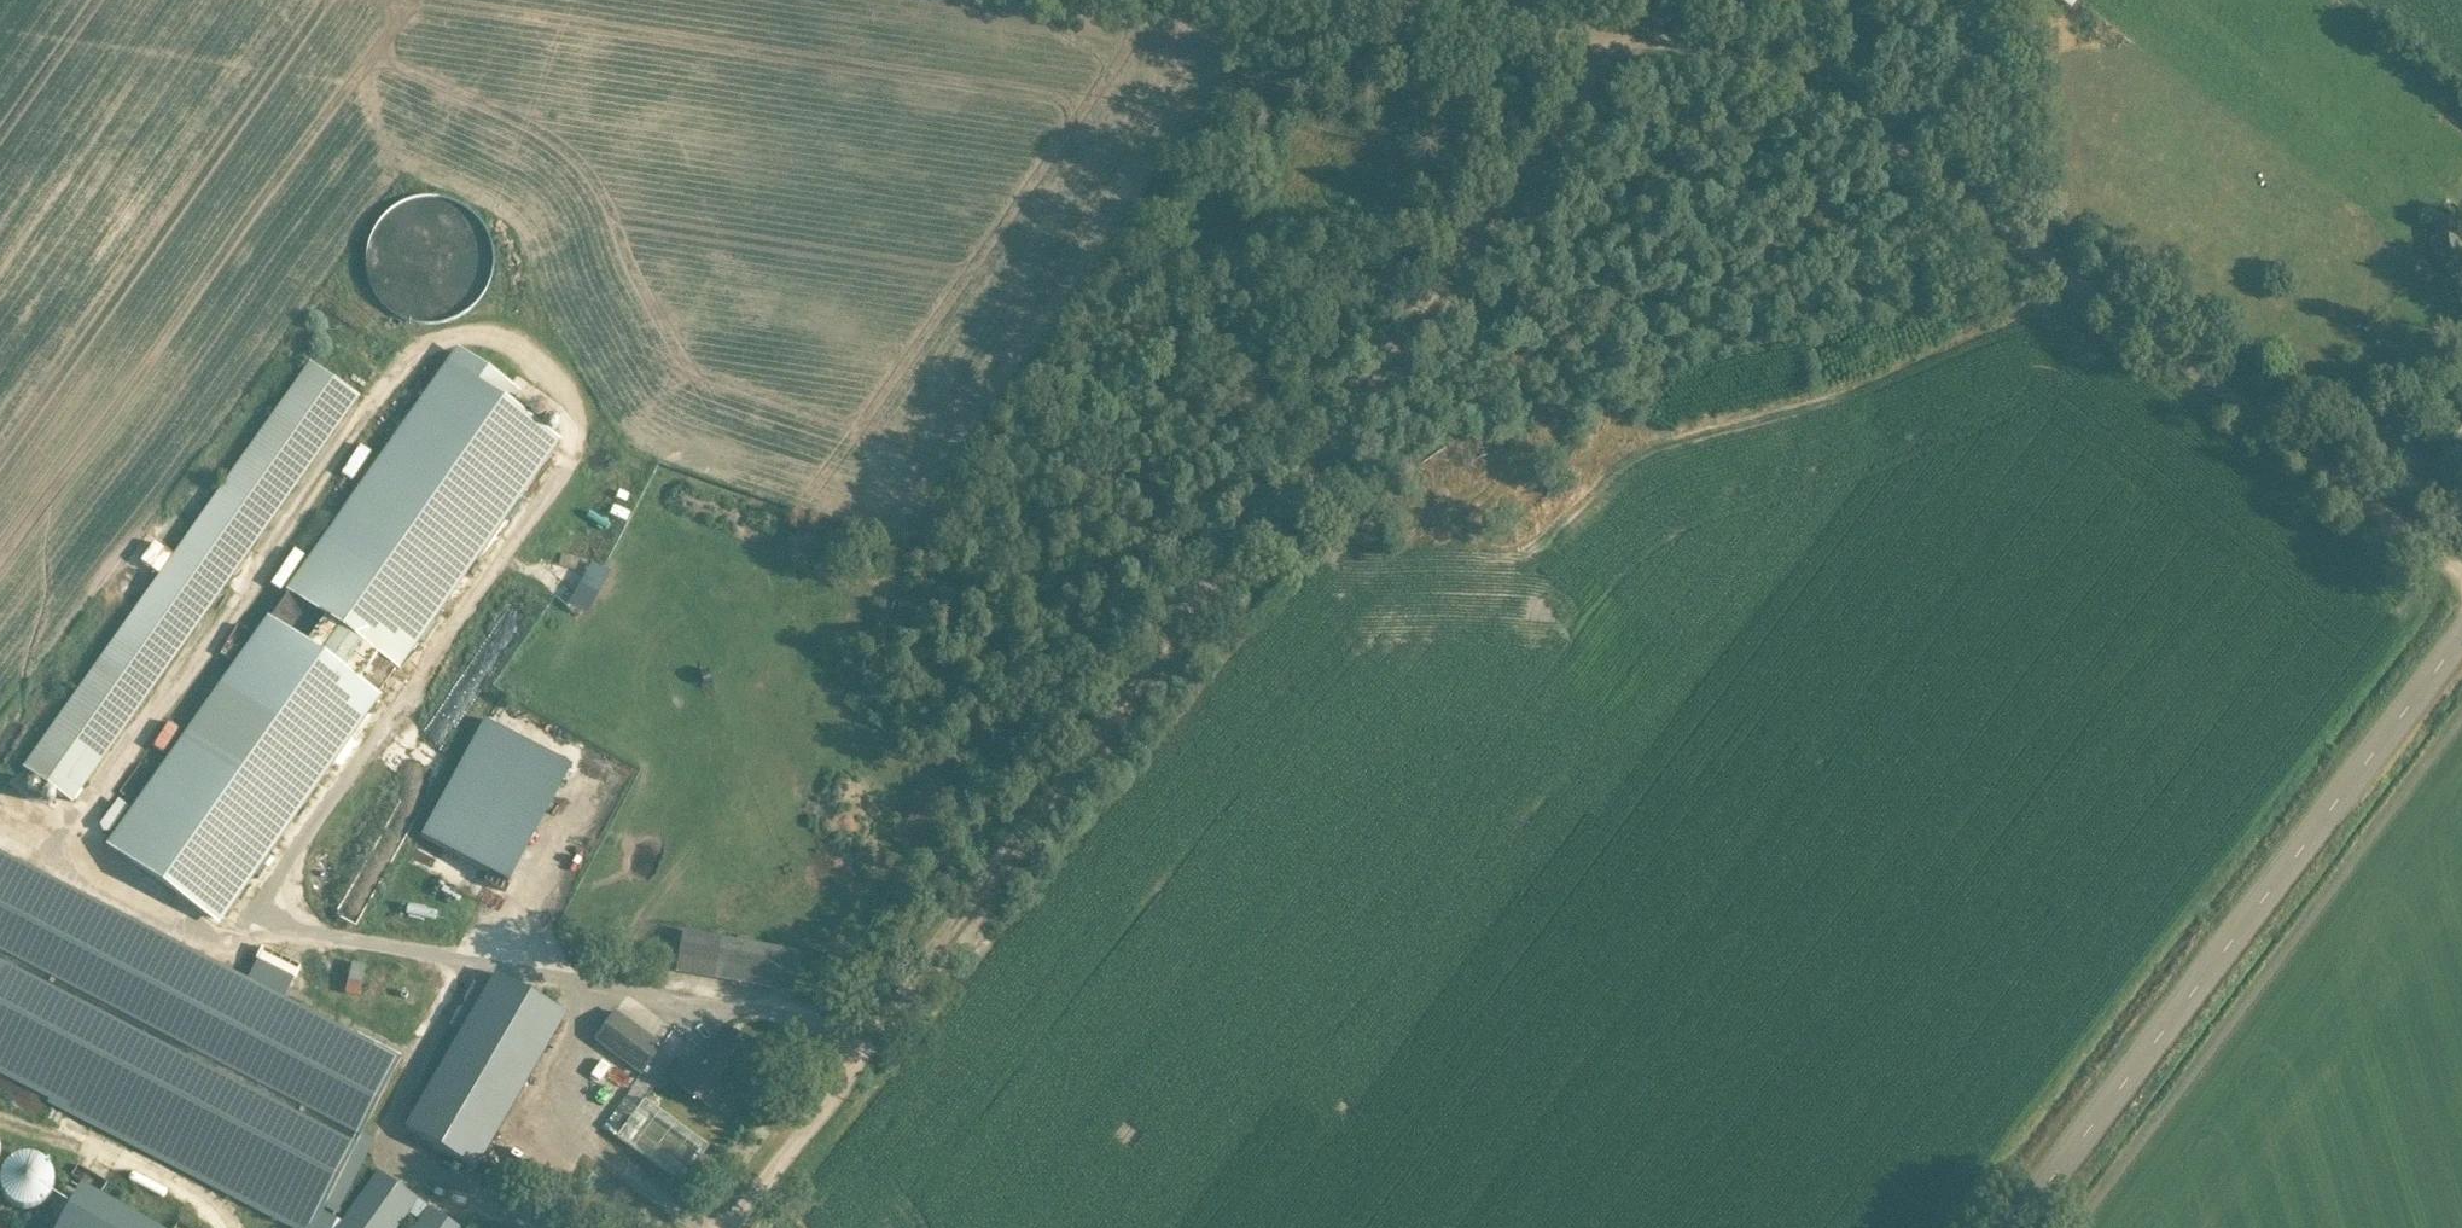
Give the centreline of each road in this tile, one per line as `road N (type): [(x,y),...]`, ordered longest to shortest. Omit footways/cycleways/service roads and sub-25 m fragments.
road 1 (track): [(1607,34),(1432,300),(870,1036)]
road 2 (track): [(1649,41),(1789,79),(2048,255),(2461,580)]
road 3 (tertiary): [(2461,638),(2015,1227)]
road 4 (track): [(1375,0),(1649,41)]
road 5 (unclassified): [(725,1227),(870,1036)]

